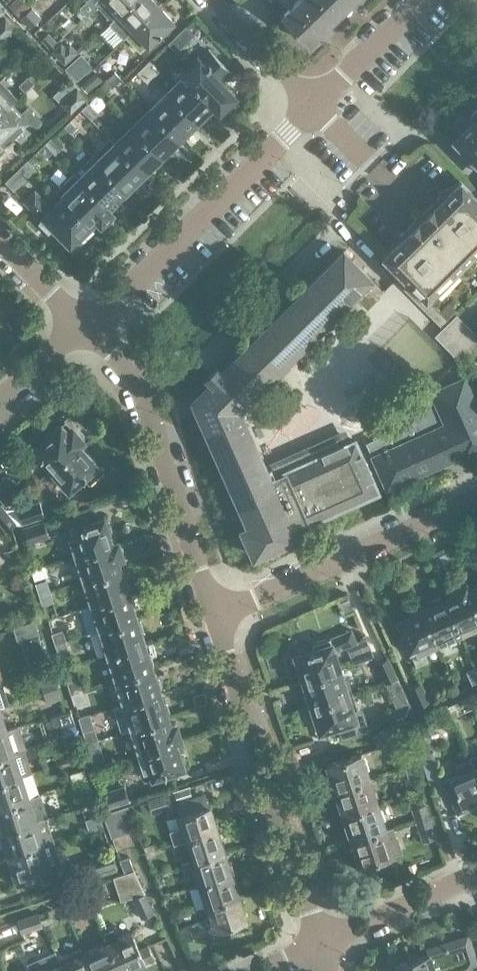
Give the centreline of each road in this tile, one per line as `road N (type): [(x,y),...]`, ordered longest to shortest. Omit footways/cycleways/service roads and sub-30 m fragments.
road 1 (residential): [(312,941),(214,615)]
road 2 (residential): [(214,615),(140,381),(85,325)]
road 3 (residential): [(85,325),(315,107)]
road 4 (residential): [(214,615),(476,500)]
road 5 (residential): [(312,941),(476,869)]
road 6 (residential): [(315,107),(421,0)]
road 7 (residential): [(216,0),(315,107)]
road 8 (residential): [(315,107),(416,207)]
road 9 (residential): [(85,325),(0,238)]

